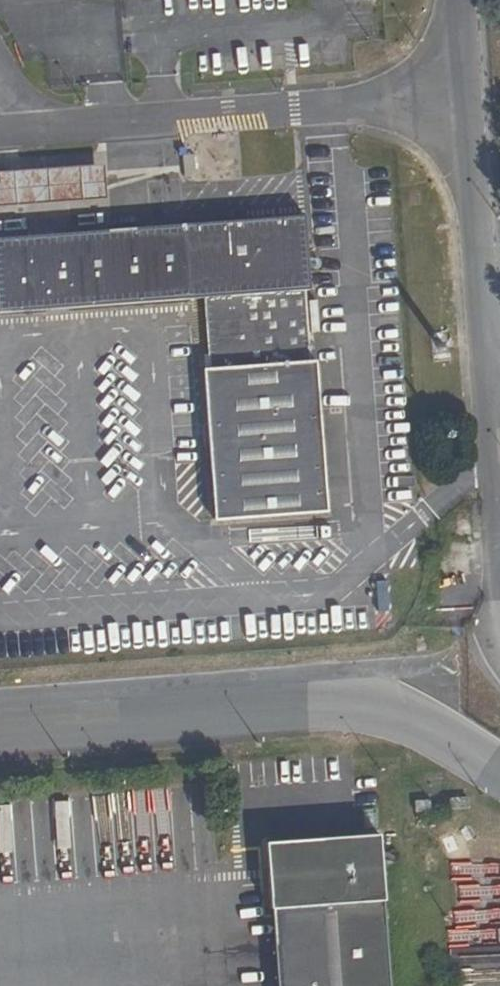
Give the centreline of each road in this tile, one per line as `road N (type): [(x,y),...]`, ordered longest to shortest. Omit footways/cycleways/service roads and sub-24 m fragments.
road 1 (unclassified): [(499,535),(467,100)]
road 2 (unclassified): [(74,131),(467,100)]

